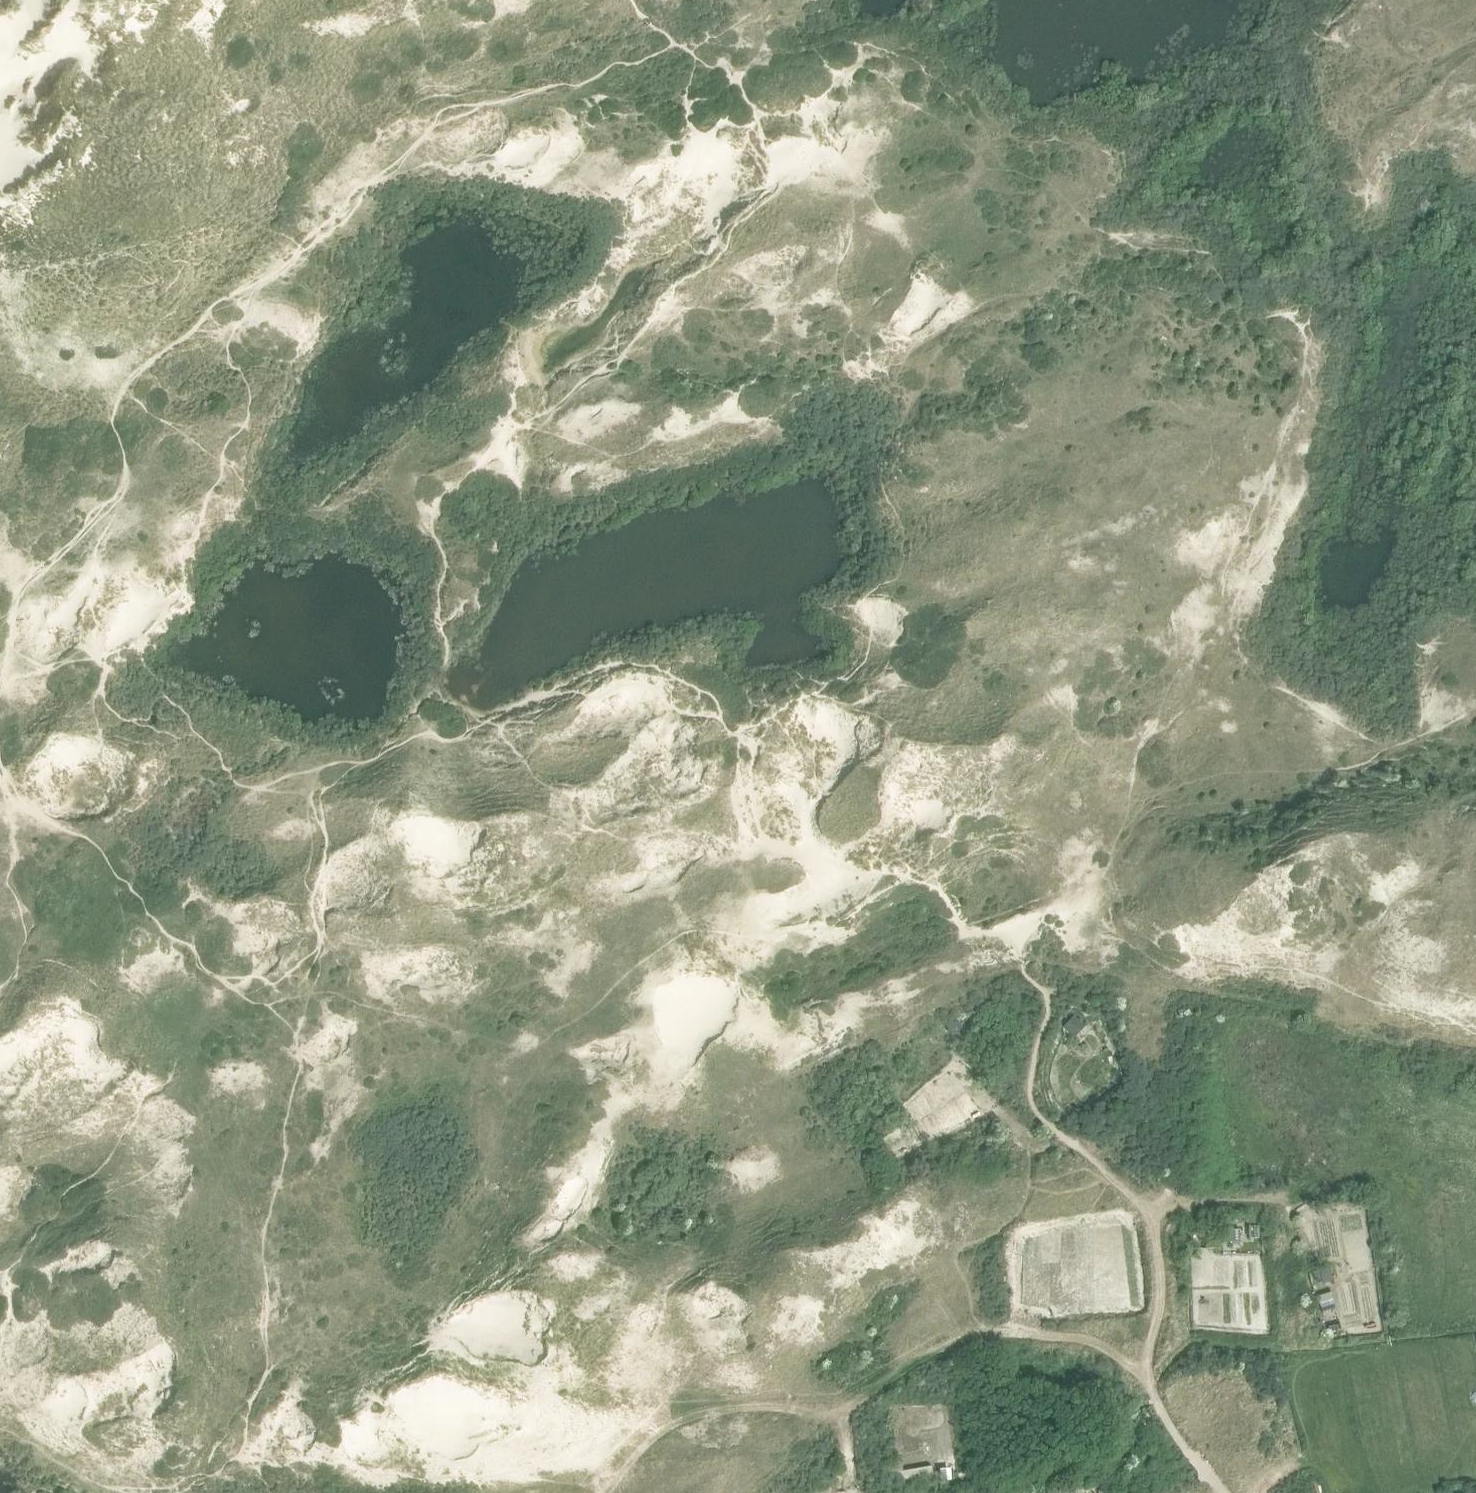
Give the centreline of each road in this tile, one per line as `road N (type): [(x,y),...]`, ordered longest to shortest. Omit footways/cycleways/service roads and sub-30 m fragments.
road 1 (track): [(1148,1382),(1224,1492)]

